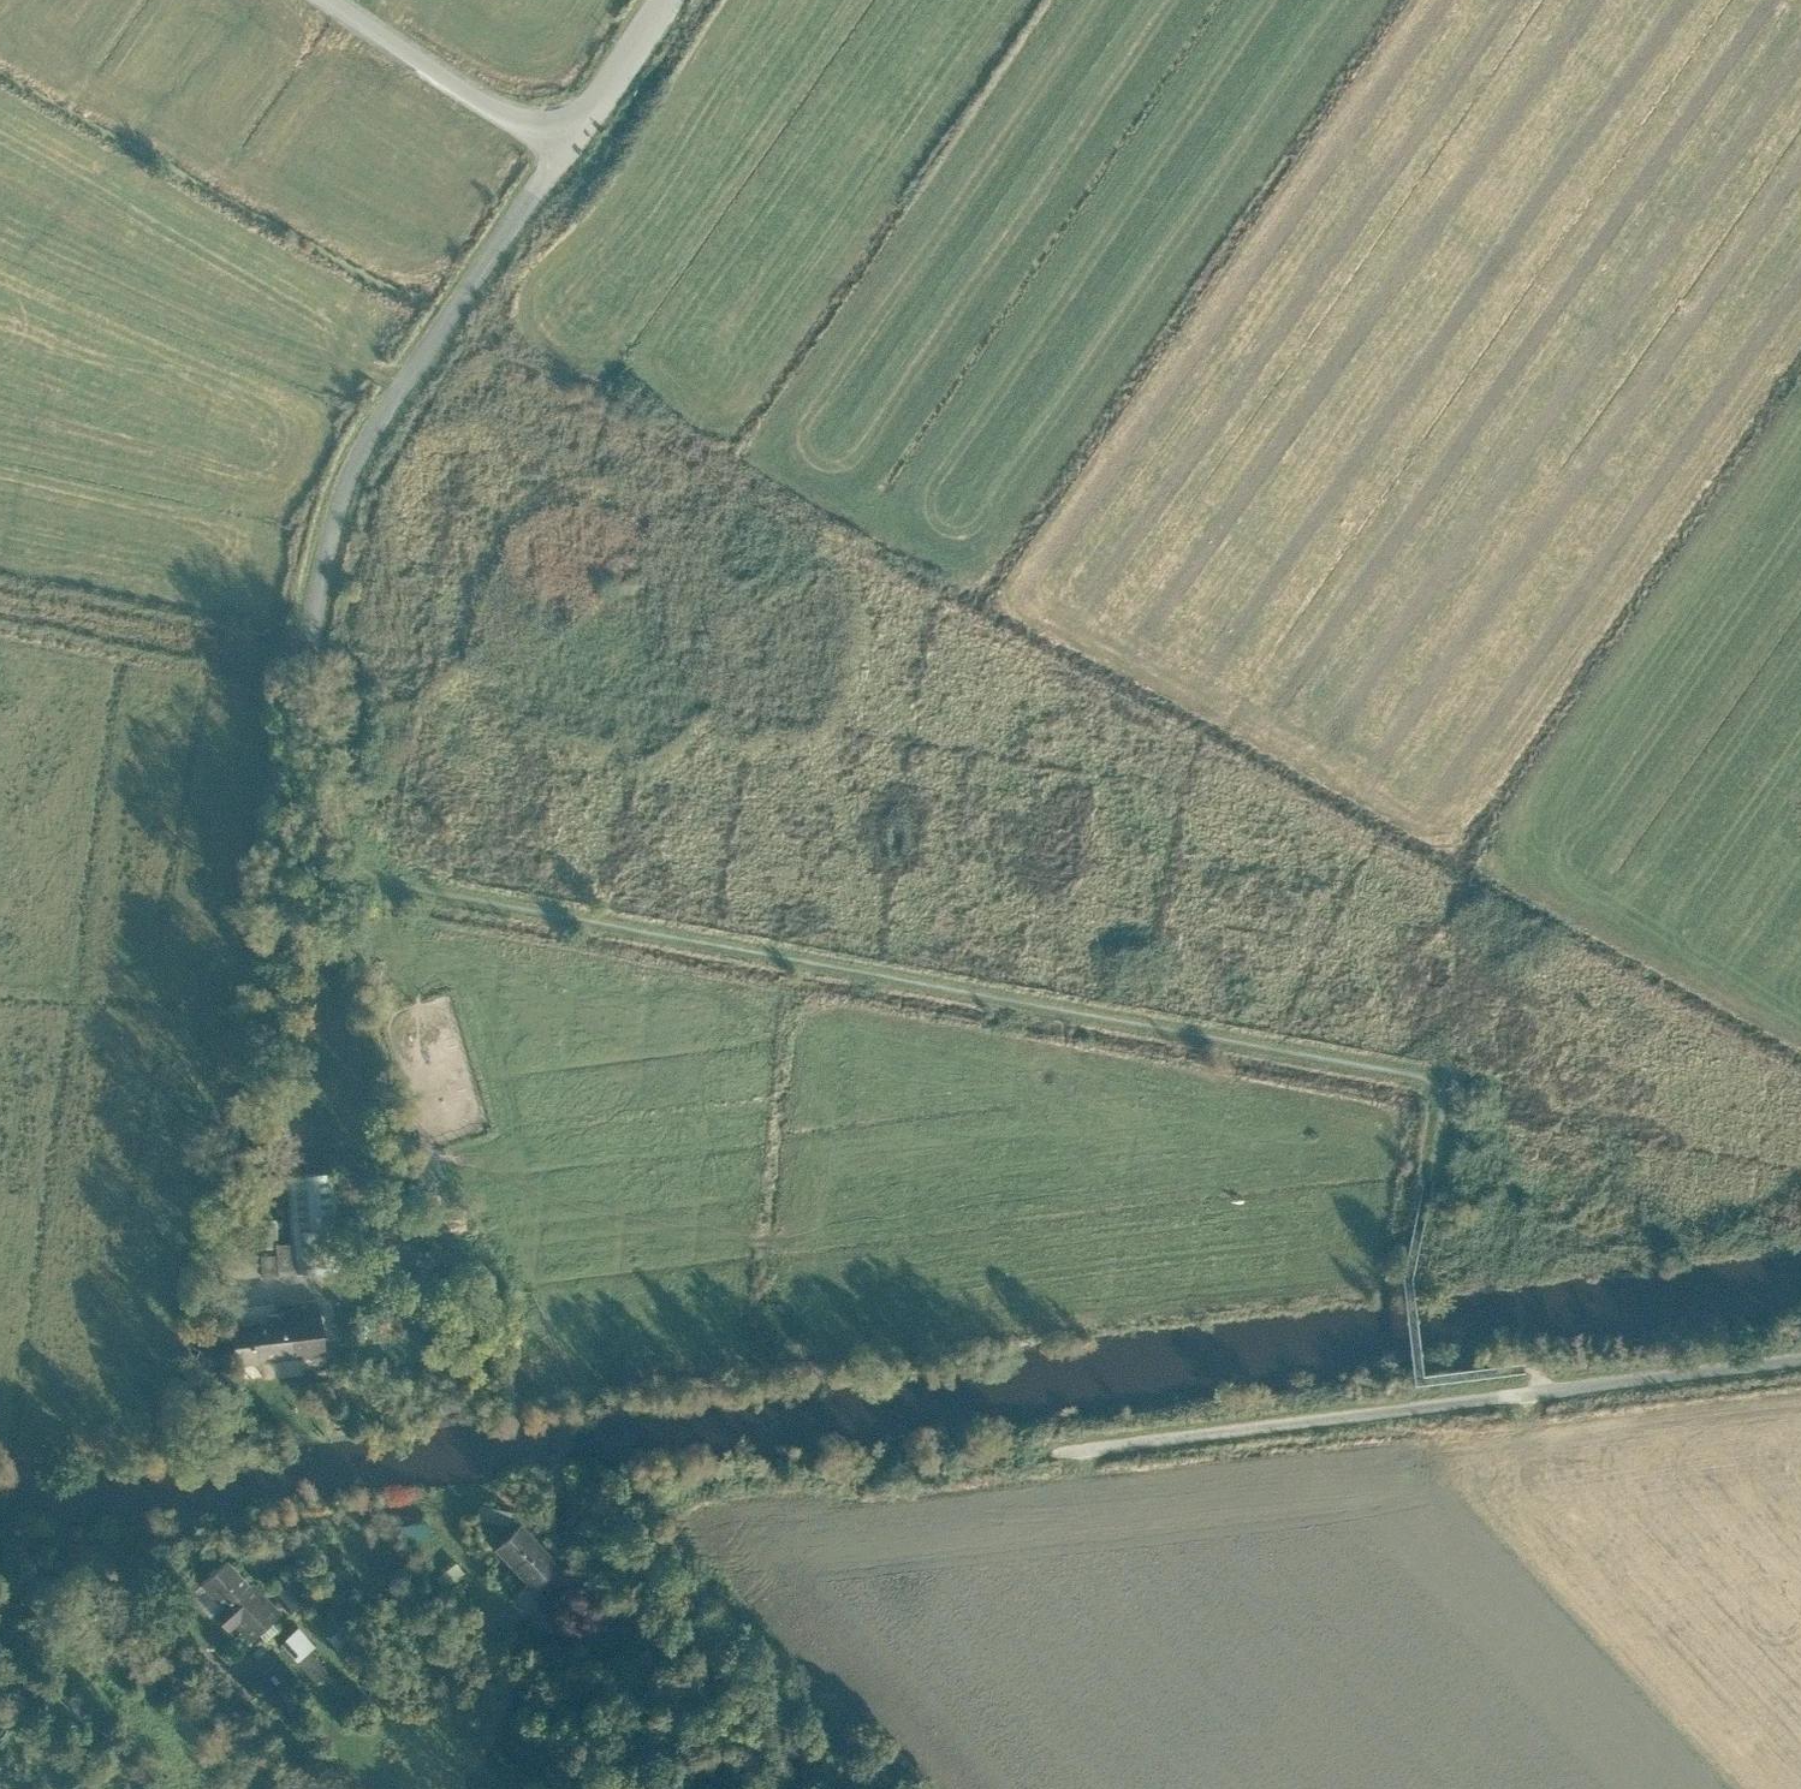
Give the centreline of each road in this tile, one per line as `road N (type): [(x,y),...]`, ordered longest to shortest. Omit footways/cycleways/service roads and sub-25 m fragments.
road 1 (unclassified): [(307,642),(340,481),(561,133)]
road 2 (track): [(1049,1451),(1541,1389)]
road 3 (unclassified): [(0,1559),(335,1520)]
road 4 (unclassified): [(1541,1389),(1800,1360)]
road 5 (unclassified): [(361,0),(561,133)]
road 6 (unclassified): [(561,133),(656,0)]

